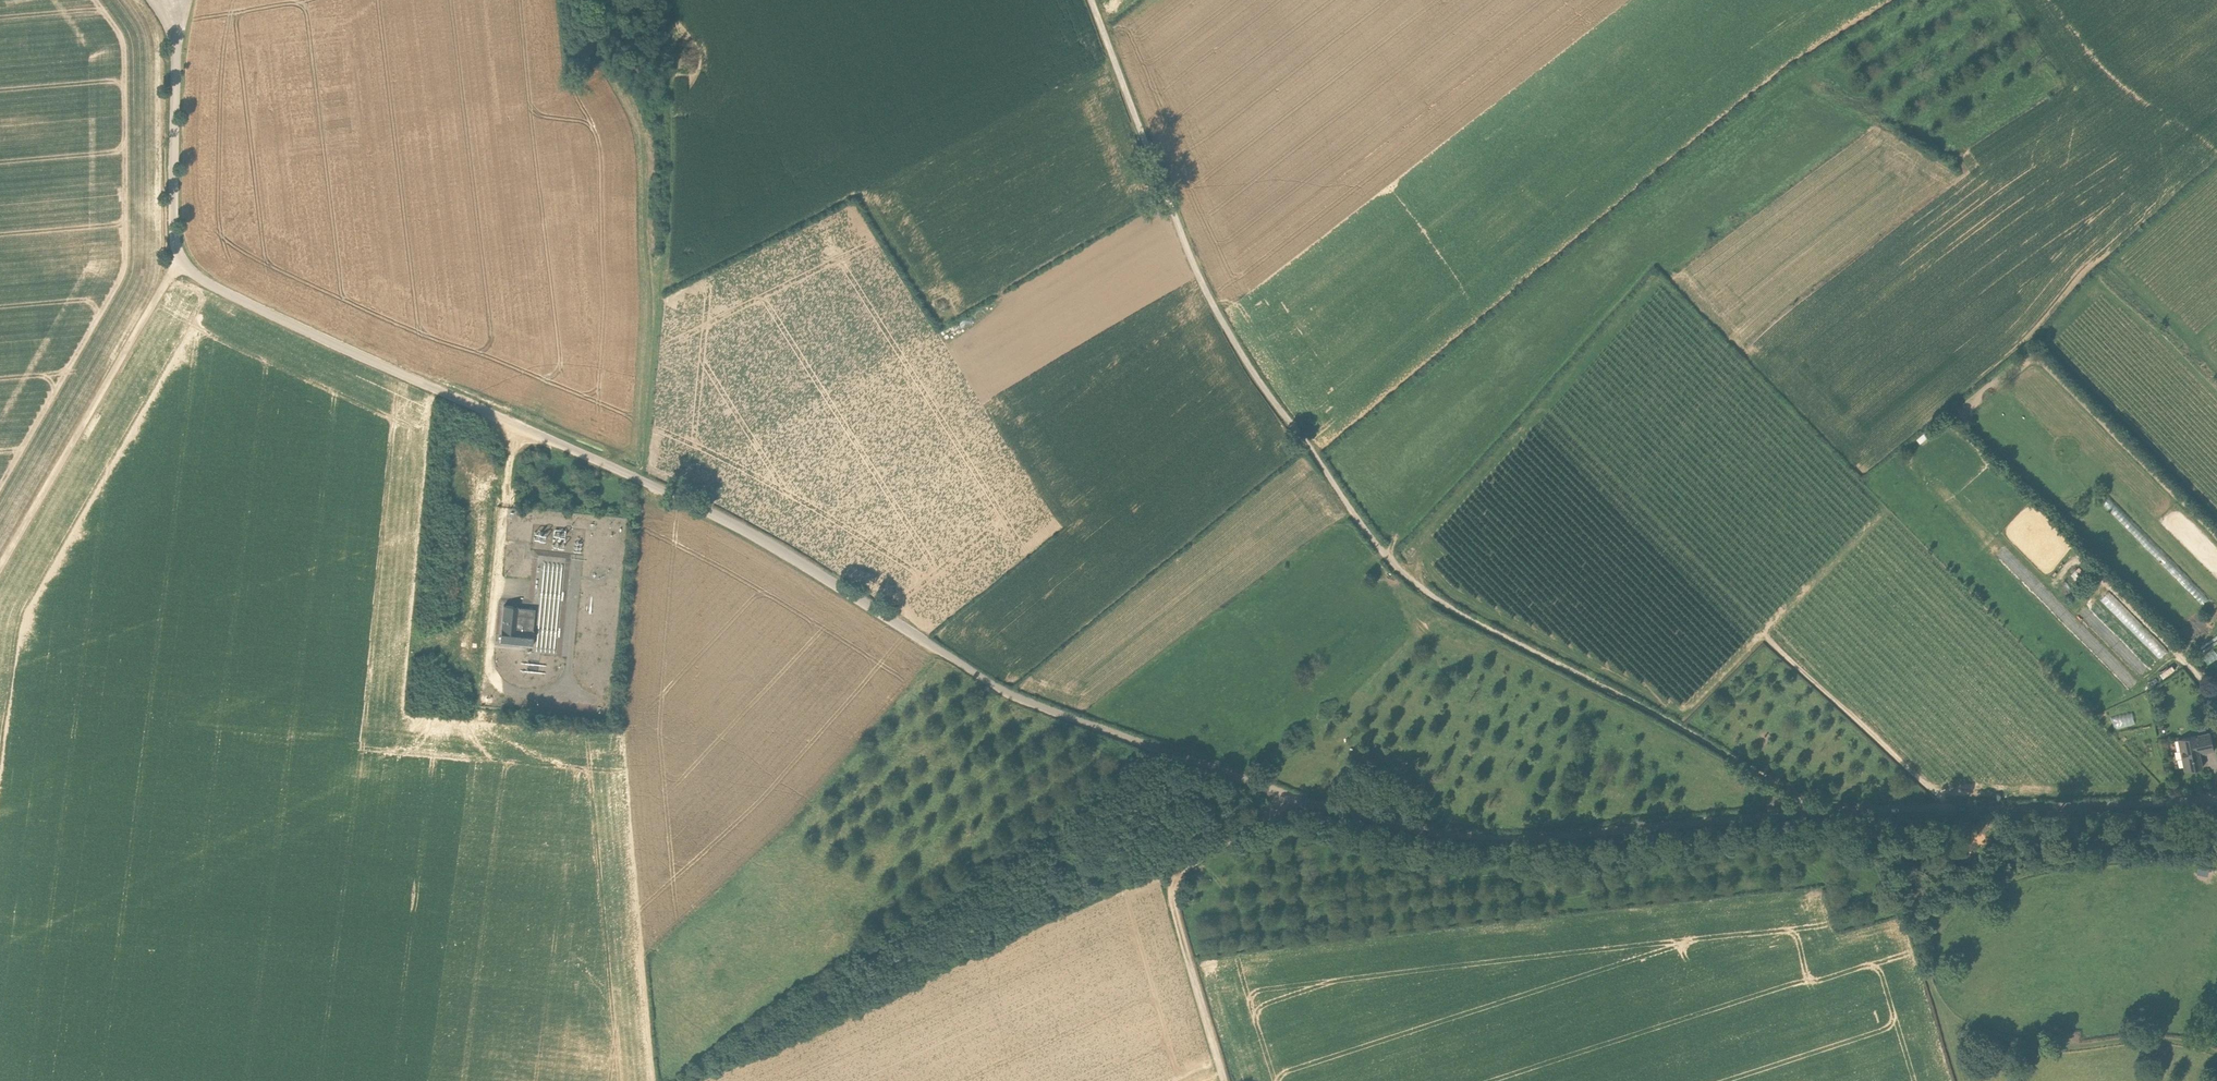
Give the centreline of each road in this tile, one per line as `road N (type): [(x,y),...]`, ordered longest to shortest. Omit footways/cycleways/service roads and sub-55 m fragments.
road 1 (tertiary): [(1824,810),(1500,837),(1439,833),(1282,795),(1015,696),(735,526),(237,299),(182,260)]
road 2 (track): [(1824,810),(1445,605),(1386,555),(1220,318),(1091,0)]
road 3 (tertiary): [(1824,810),(2216,798)]
road 4 (track): [(182,260),(0,565)]
road 5 (track): [(1224,1080),(1174,889),(1185,868),(1276,809),(1282,795)]
road 6 (tertiary): [(152,0),(175,50),(173,227),(182,260)]

